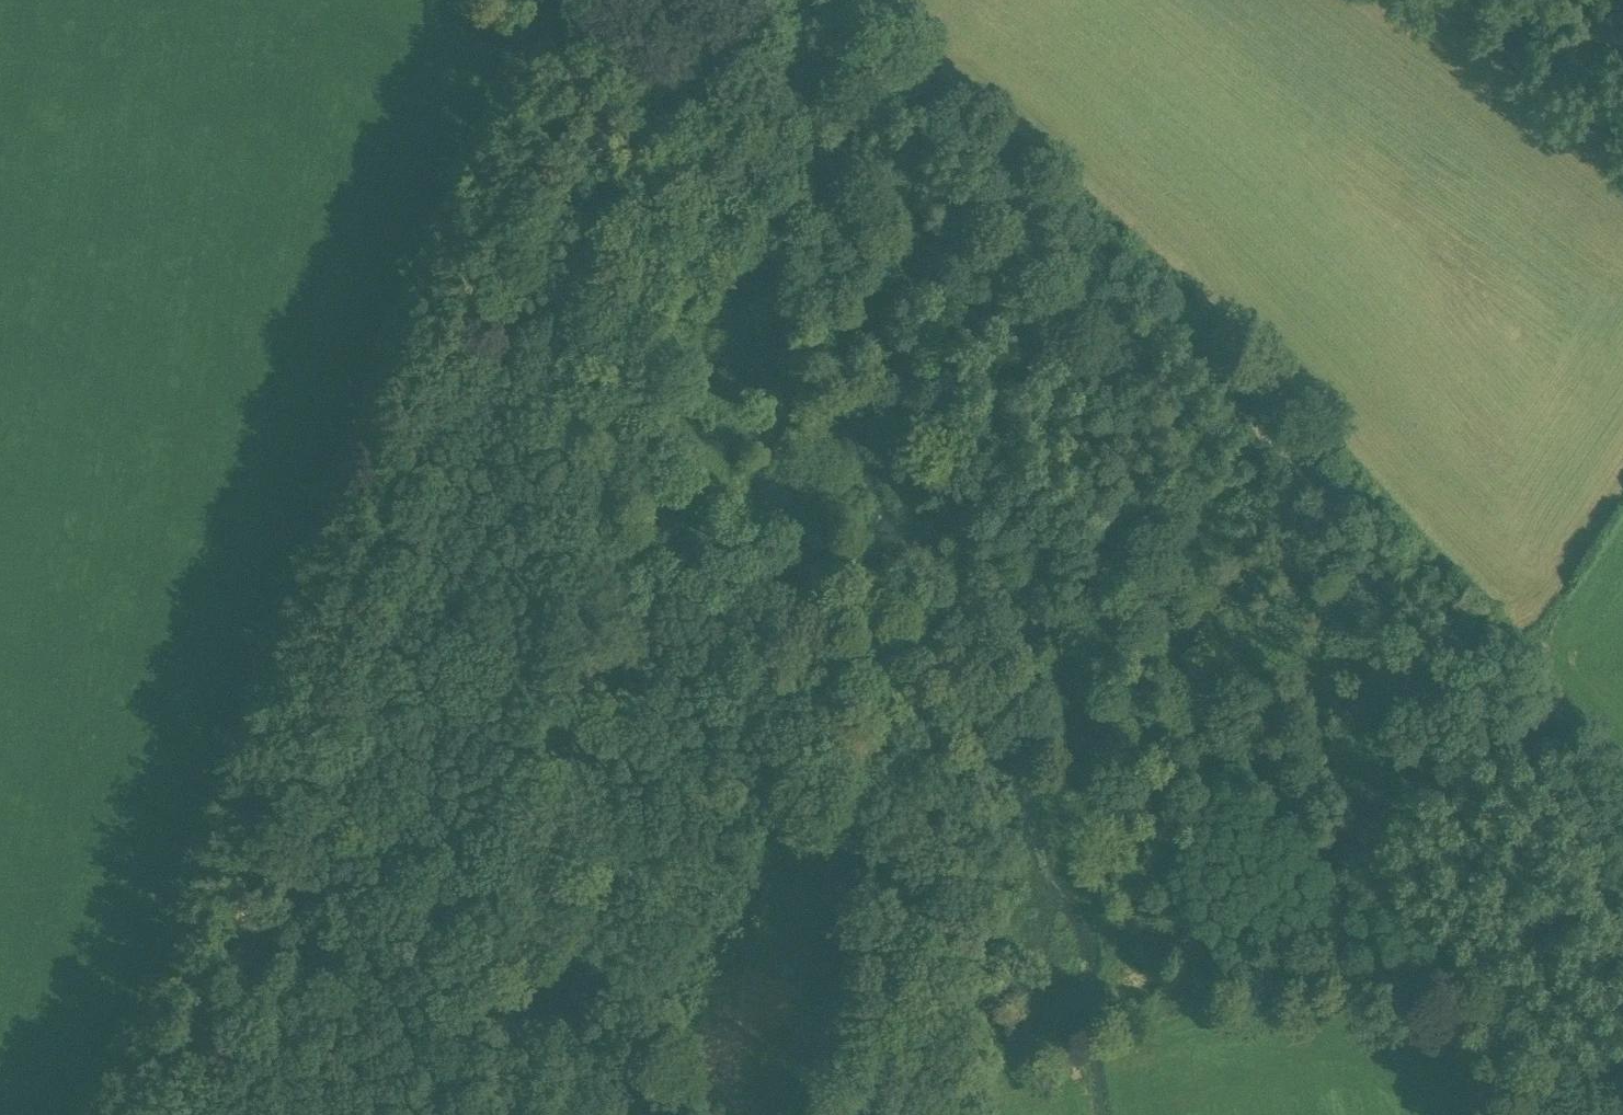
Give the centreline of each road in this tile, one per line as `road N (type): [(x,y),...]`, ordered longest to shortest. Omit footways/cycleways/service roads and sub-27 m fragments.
road 1 (track): [(148,1114),(590,0)]

